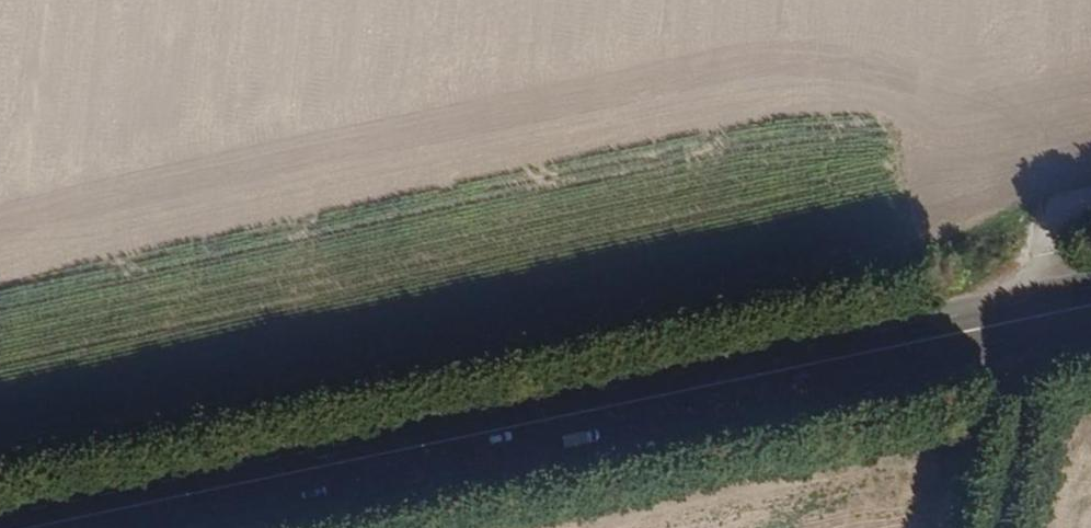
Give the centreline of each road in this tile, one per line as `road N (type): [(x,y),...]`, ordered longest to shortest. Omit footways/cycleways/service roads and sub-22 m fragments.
road 1 (primary): [(1090,308),(262,480)]
road 2 (primary): [(262,480),(0,515)]
road 3 (track): [(995,527),(1040,319)]
road 4 (primary): [(86,527),(262,480)]
road 5 (track): [(1090,195),(1073,199),(1044,232),(1040,319)]

